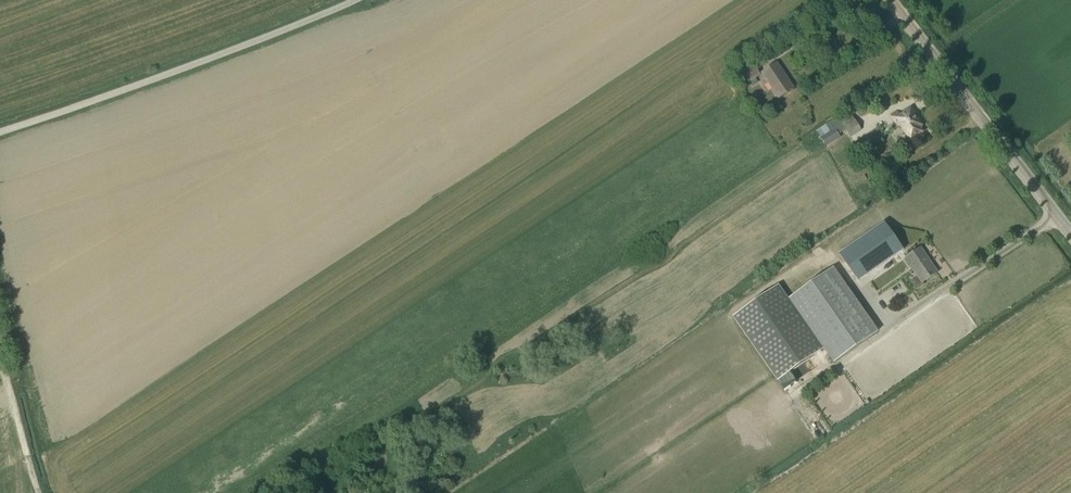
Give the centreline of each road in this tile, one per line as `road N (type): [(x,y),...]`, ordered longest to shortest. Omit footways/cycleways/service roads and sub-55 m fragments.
road 1 (tertiary): [(1070,234),(893,0)]
road 2 (track): [(39,492),(0,366)]

